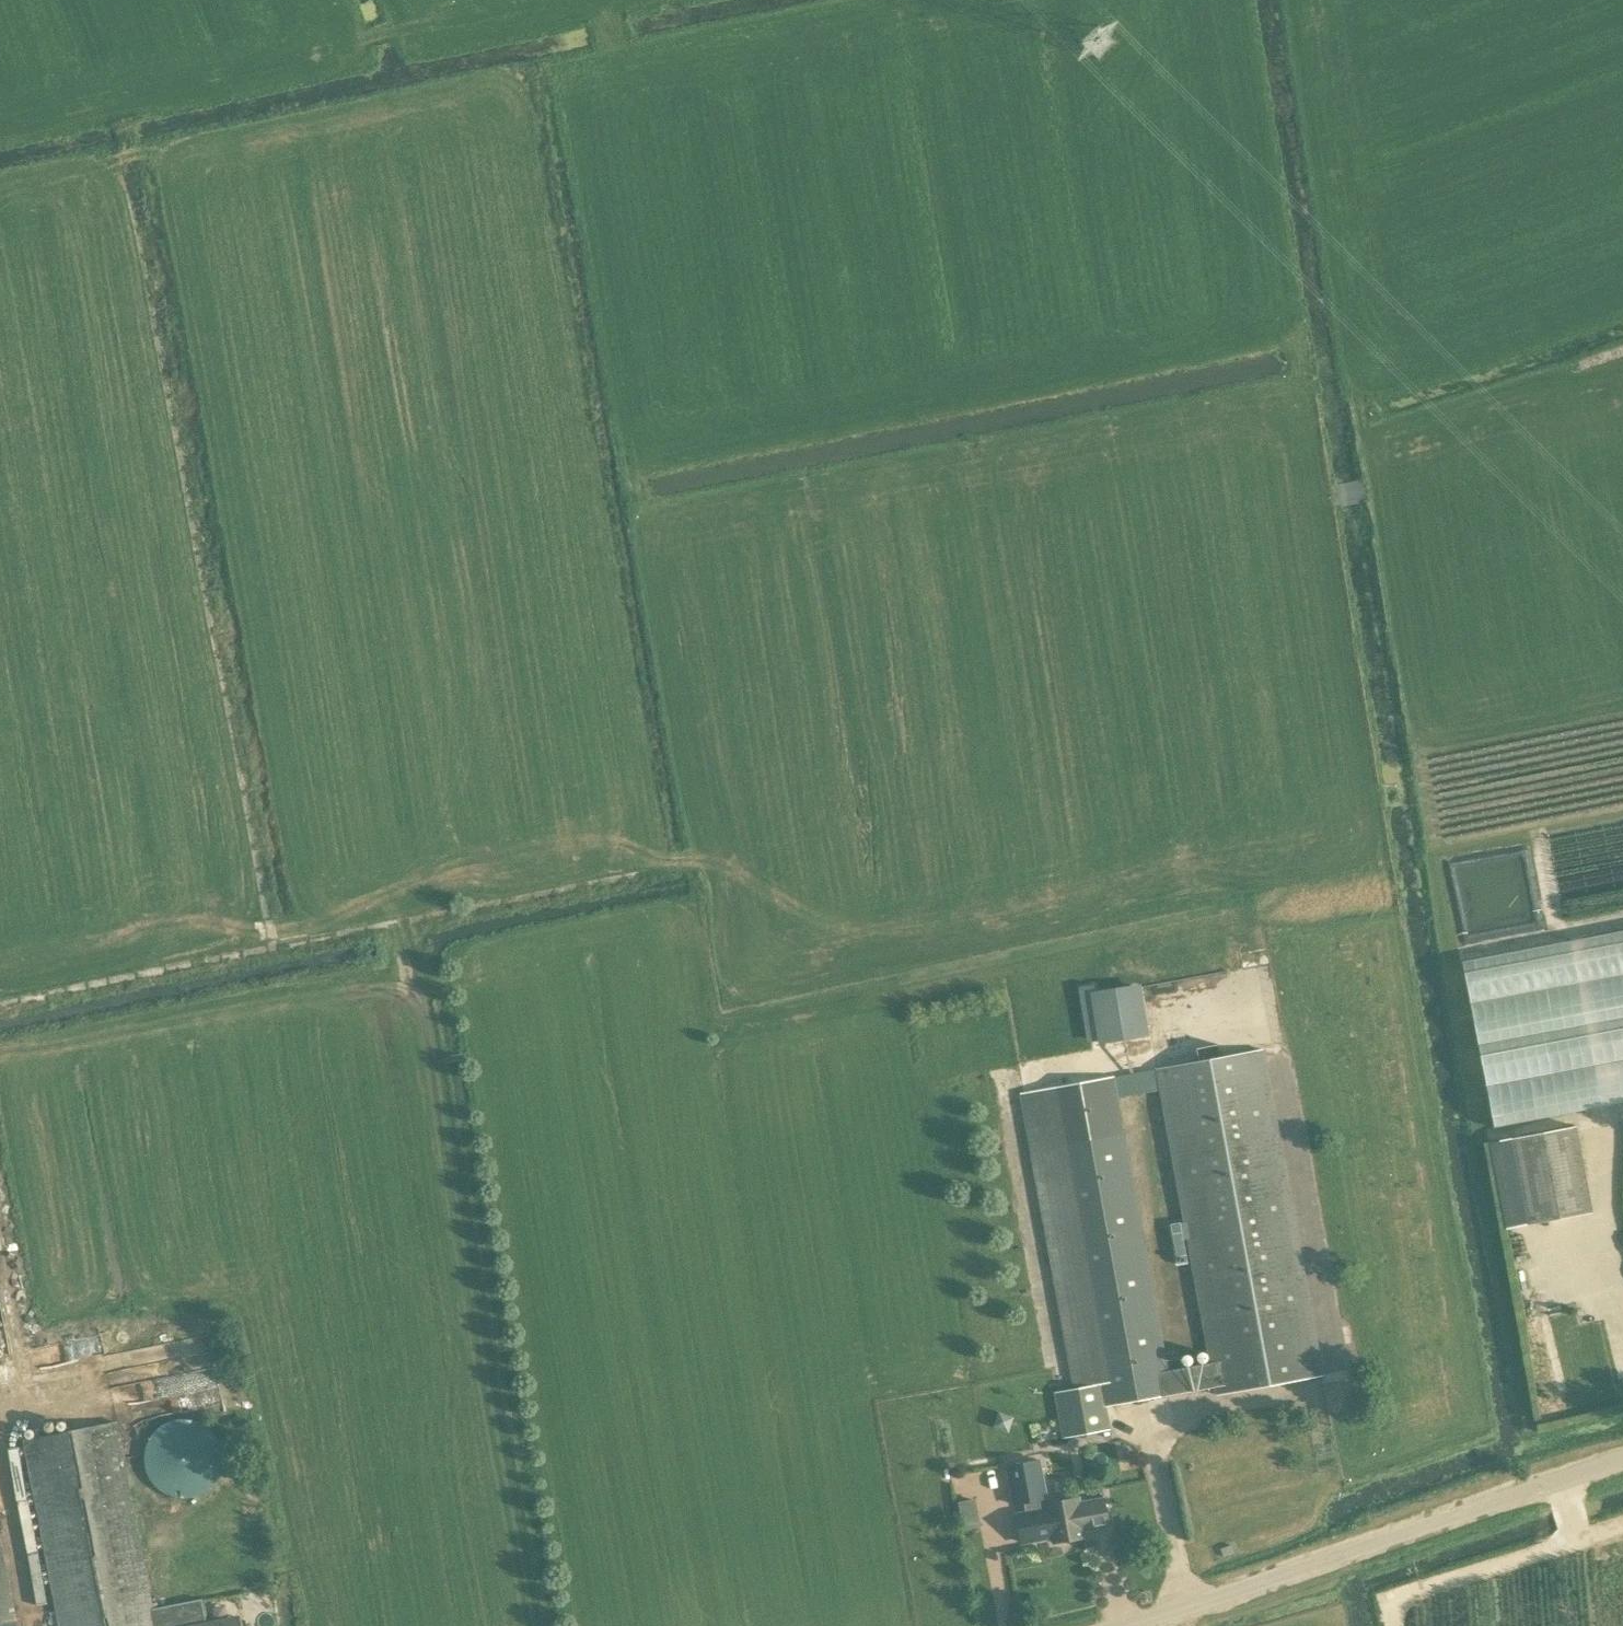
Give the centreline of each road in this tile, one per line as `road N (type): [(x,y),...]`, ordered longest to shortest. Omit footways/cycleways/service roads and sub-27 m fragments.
road 1 (unclassified): [(1138,1625),(1227,1602),(1365,1543),(1622,1459)]

